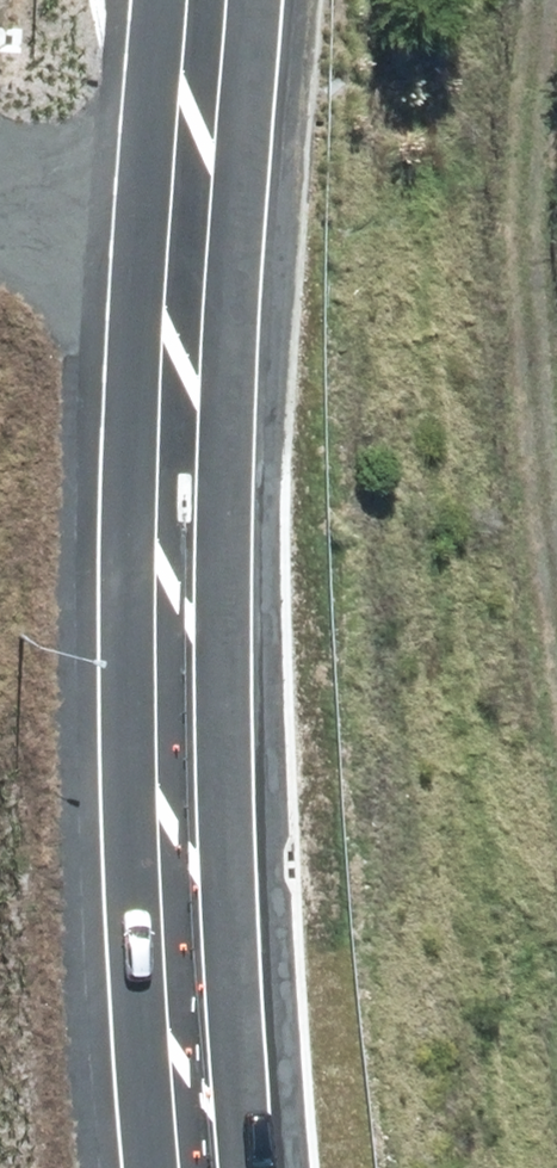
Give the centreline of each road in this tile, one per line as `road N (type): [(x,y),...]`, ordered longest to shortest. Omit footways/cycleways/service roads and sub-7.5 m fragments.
road 1 (primary): [(250,0),(209,613),(207,1007),(220,1167)]
road 2 (primary): [(95,1167),(99,782),(141,0)]
road 3 (track): [(543,0),(510,304),(556,712)]

